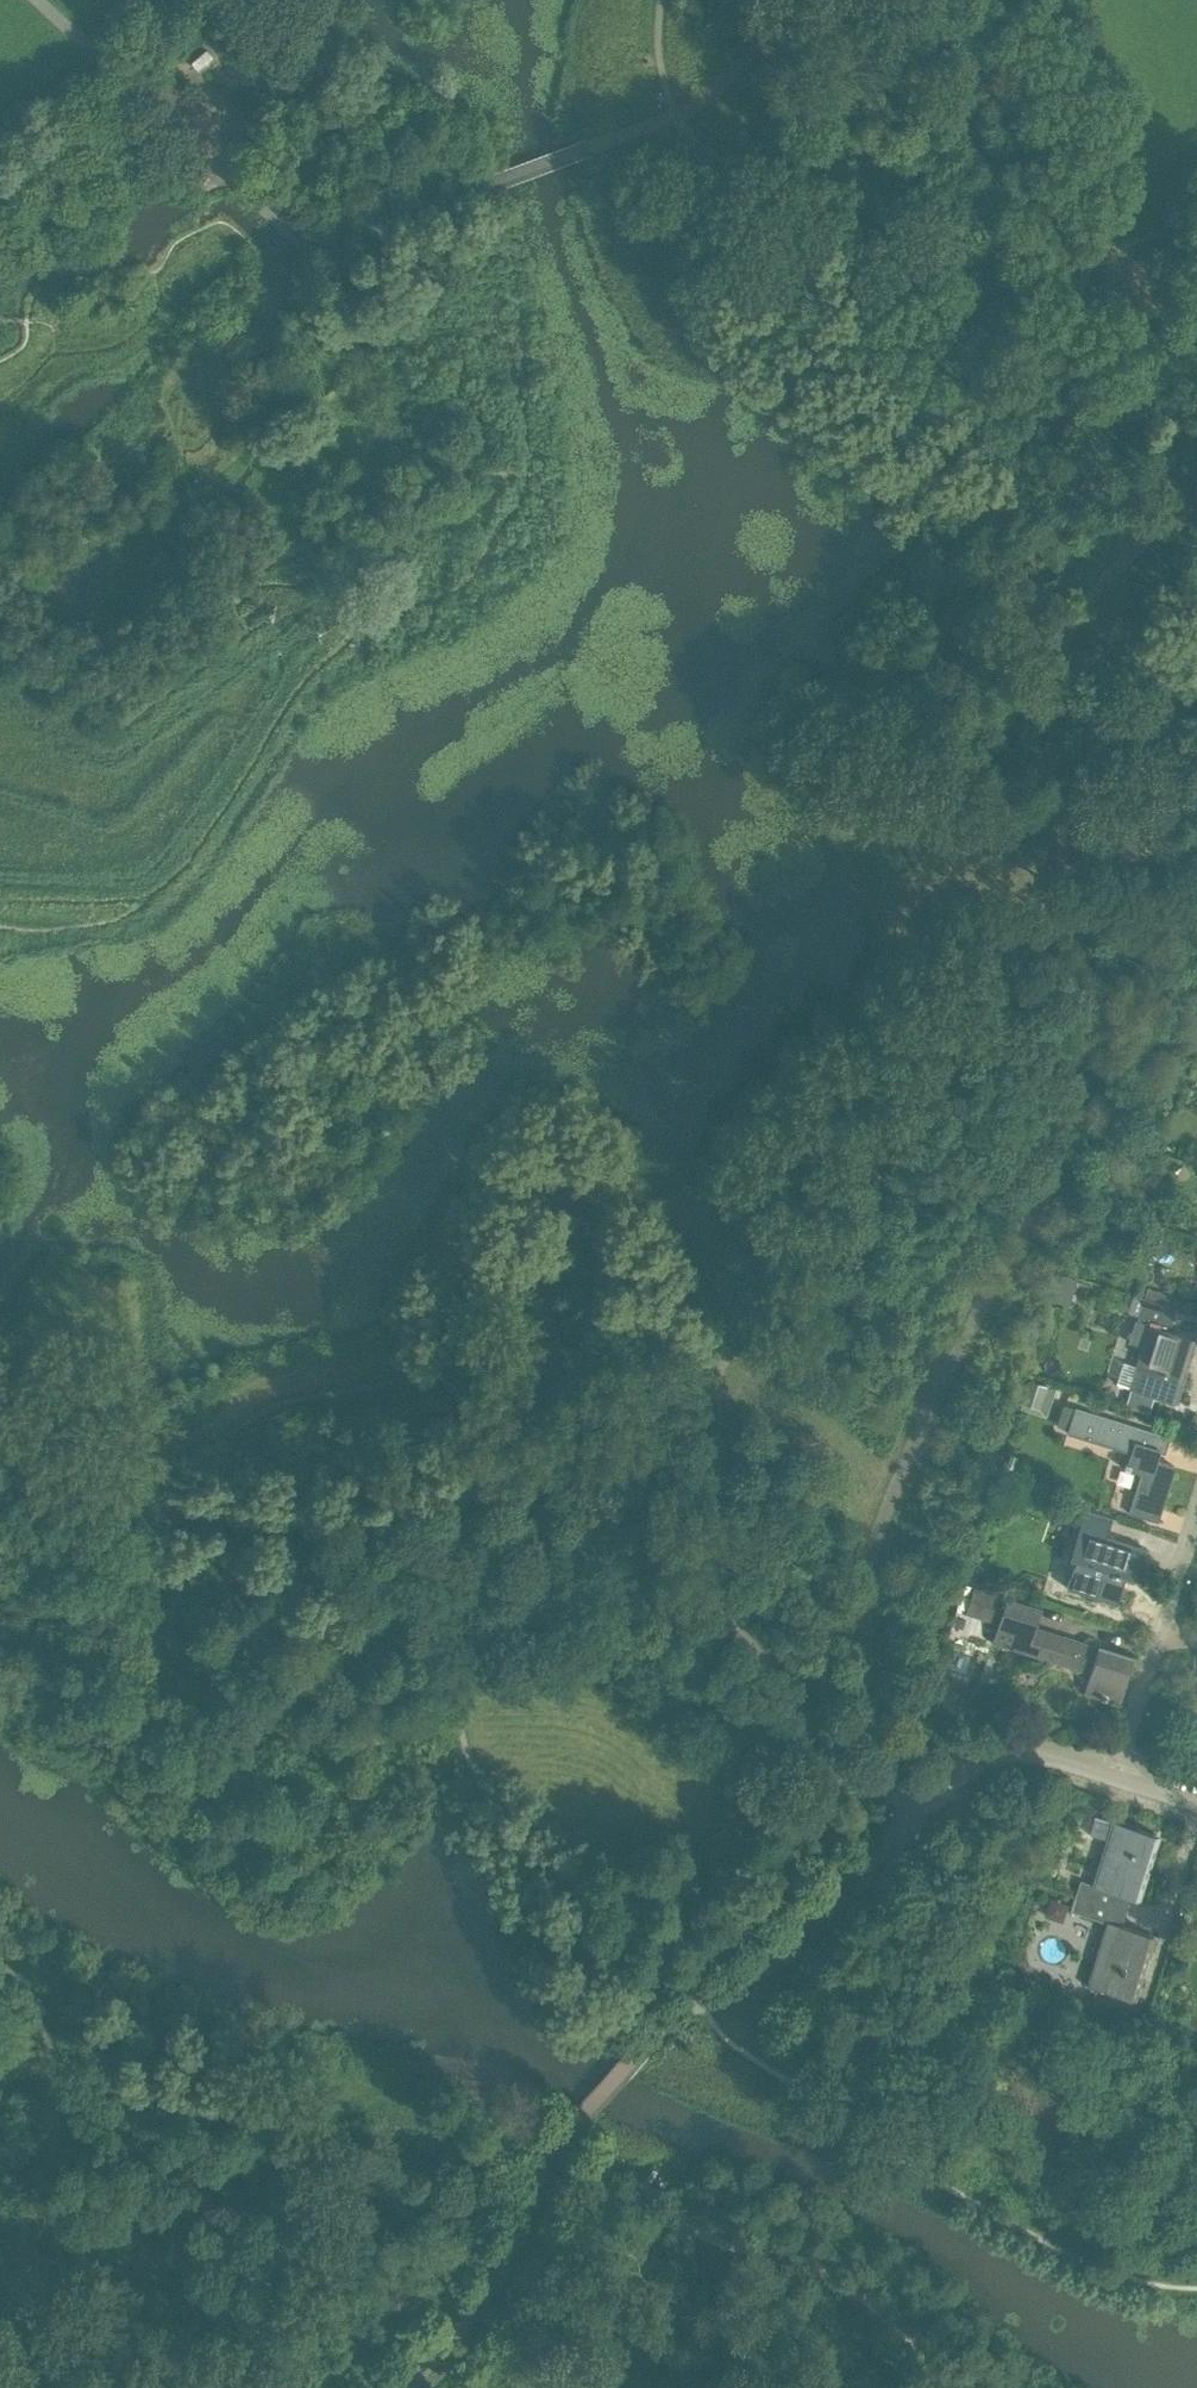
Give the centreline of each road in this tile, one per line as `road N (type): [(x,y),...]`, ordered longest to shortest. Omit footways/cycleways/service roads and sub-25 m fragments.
road 1 (residential): [(883,1856),(924,1809),(996,1754),(1049,1756),(1118,1777)]
road 2 (residential): [(1118,1777),(1162,1627)]
road 3 (residential): [(1162,1627),(1196,1510)]

